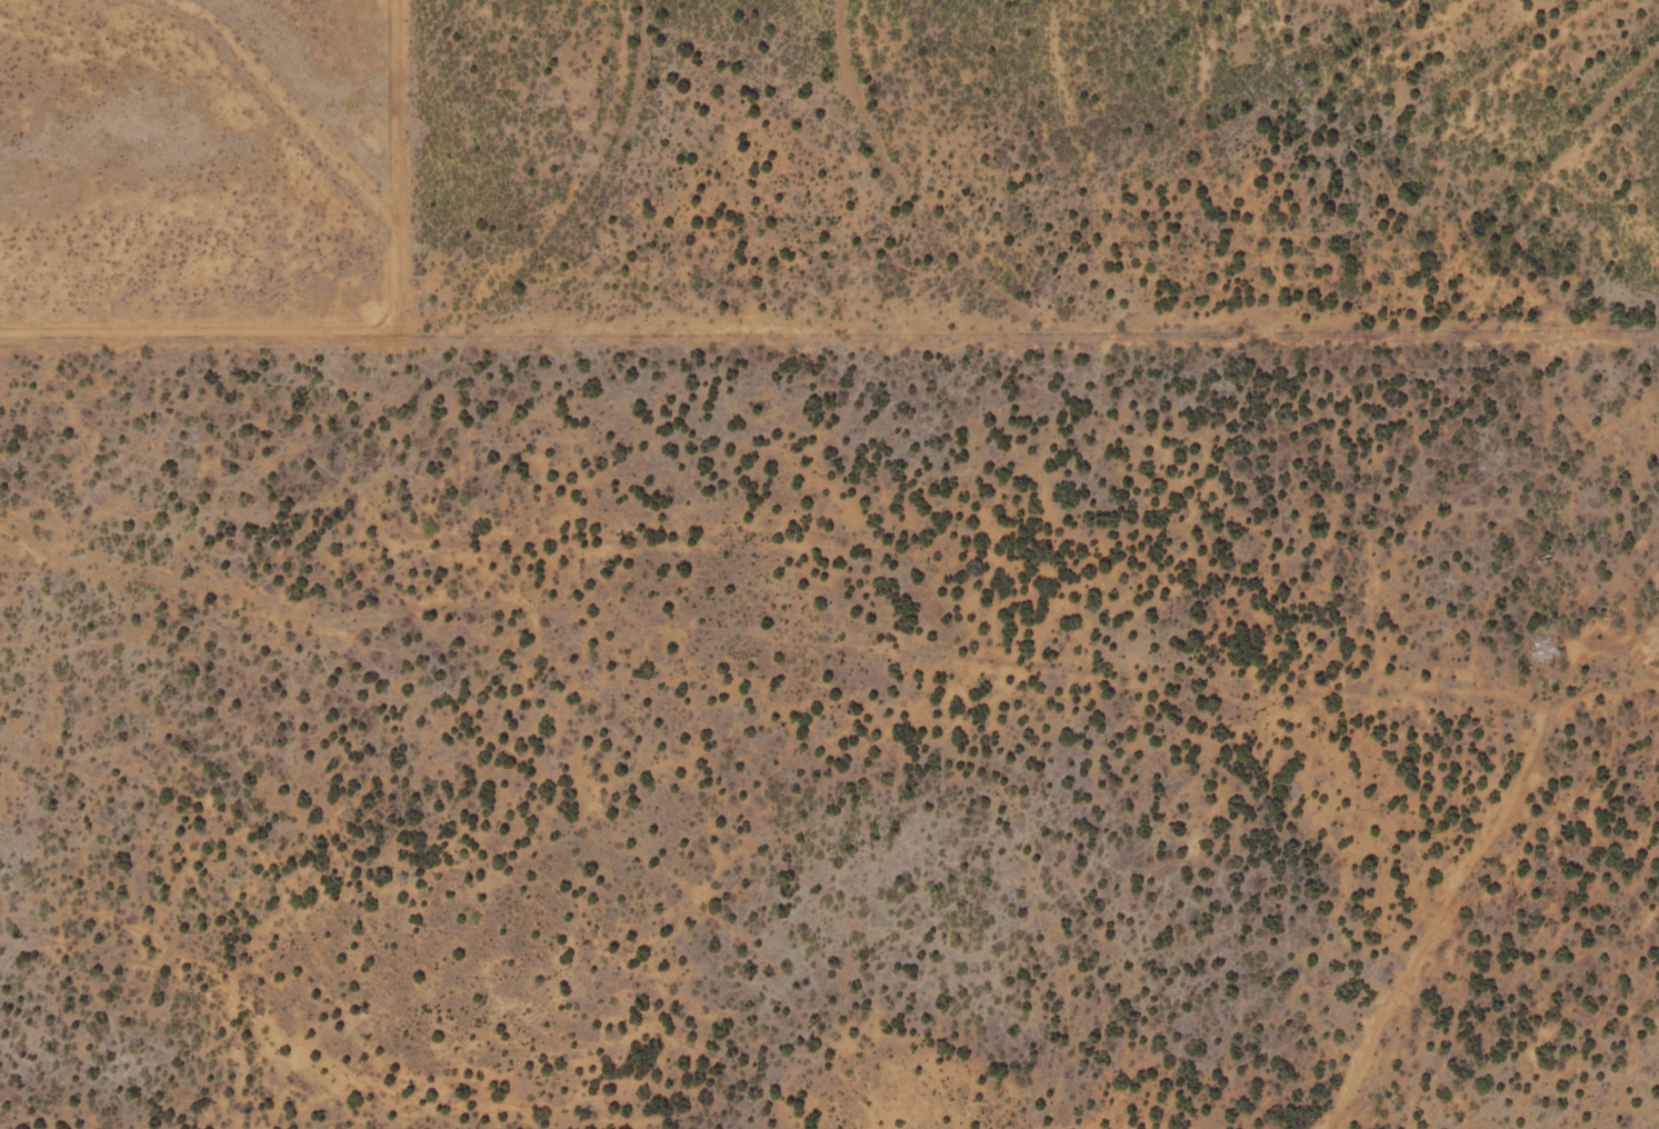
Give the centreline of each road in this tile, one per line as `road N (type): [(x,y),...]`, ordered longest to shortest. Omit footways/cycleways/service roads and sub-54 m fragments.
road 1 (residential): [(1658,671),(1606,693),(1329,1128)]

